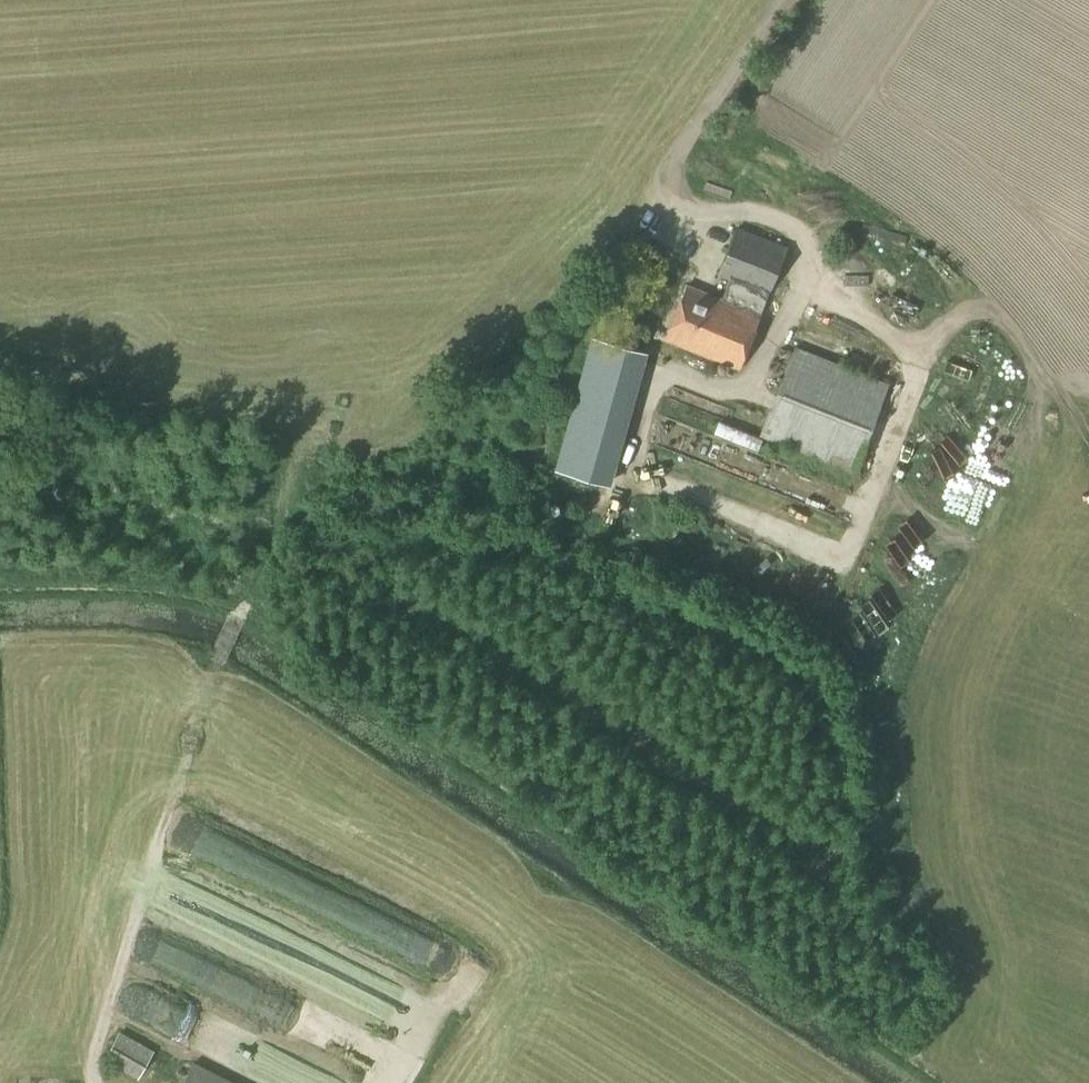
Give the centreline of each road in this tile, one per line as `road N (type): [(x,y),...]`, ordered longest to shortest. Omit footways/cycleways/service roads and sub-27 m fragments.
road 1 (unclassified): [(598,292),(784,0)]

